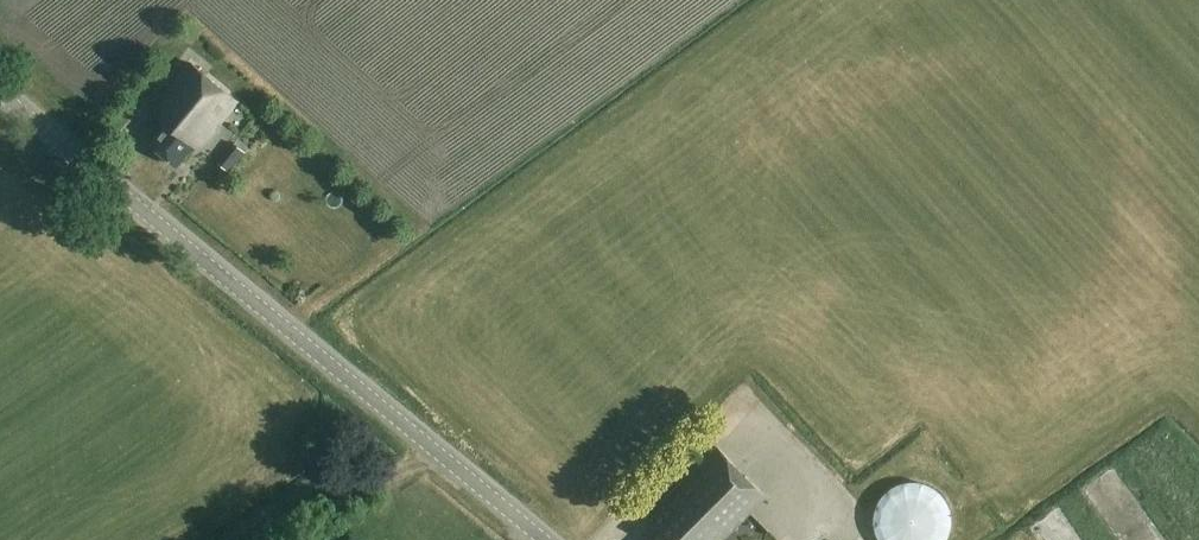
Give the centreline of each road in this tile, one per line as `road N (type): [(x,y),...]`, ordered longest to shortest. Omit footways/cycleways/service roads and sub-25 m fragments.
road 1 (tertiary): [(519,539),(0,107)]
road 2 (track): [(426,462),(359,495),(306,506),(254,539)]

